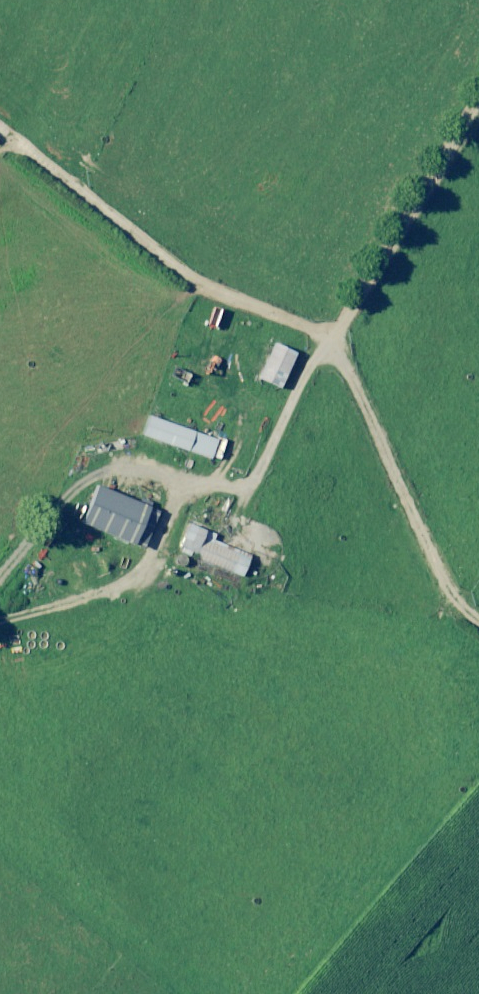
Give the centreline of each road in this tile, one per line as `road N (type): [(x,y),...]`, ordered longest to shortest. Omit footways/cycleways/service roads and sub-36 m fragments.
road 1 (track): [(0,570),(104,450),(221,483),(259,471),(326,347),(354,319),(478,131)]
road 2 (track): [(478,643),(448,622),(363,415),(326,347),(104,228),(0,142)]

